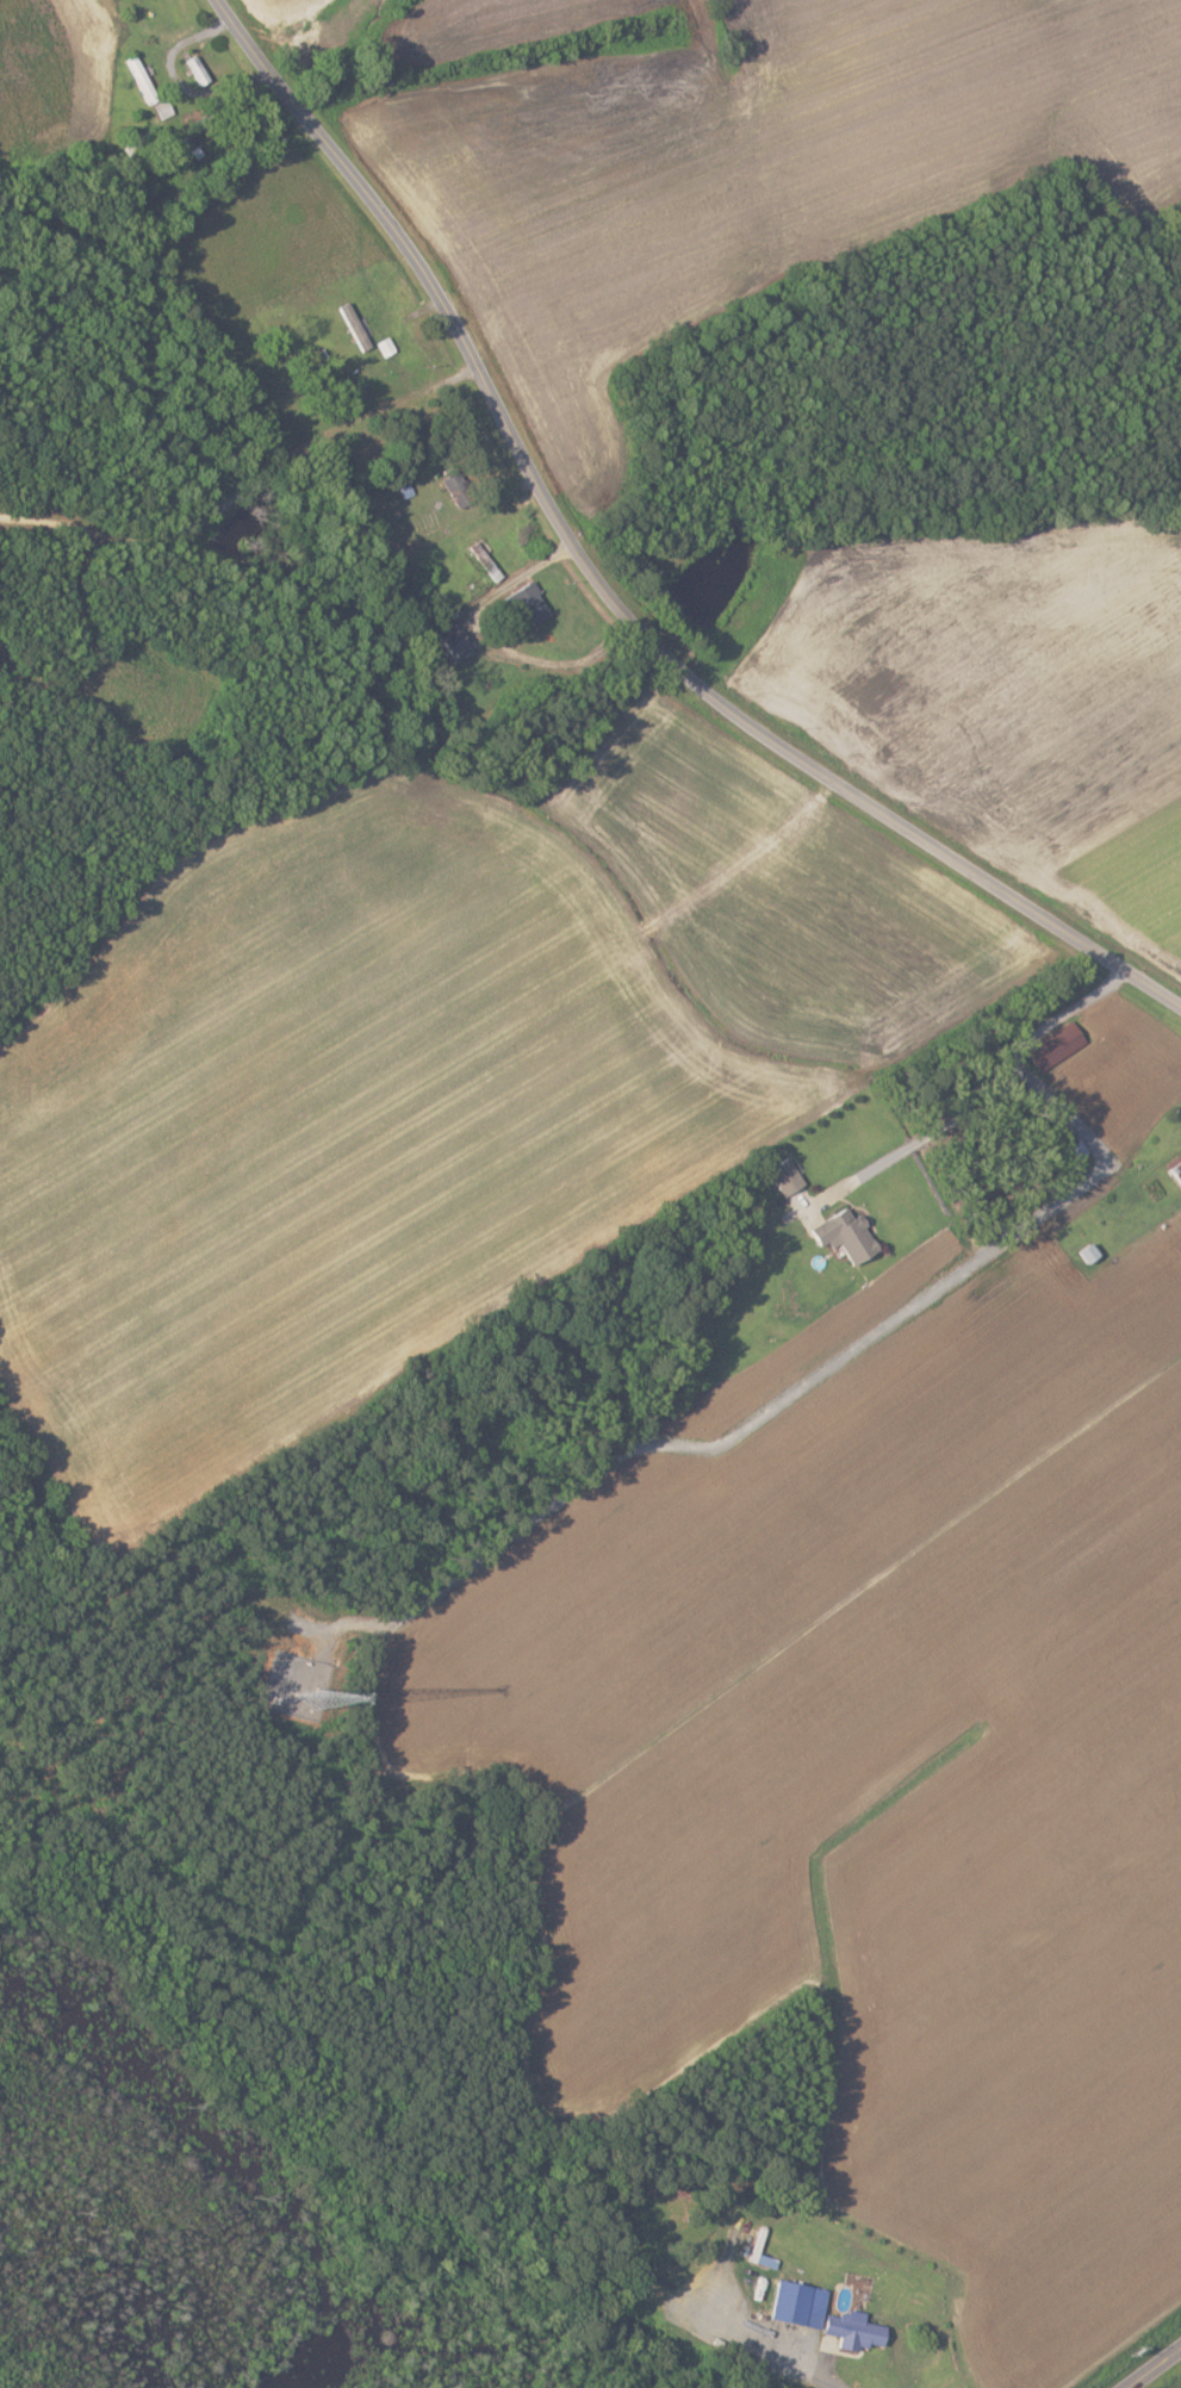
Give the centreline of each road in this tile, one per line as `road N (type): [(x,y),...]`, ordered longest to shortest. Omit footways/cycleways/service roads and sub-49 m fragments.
road 1 (residential): [(1180,1008),(791,758),(686,678),(617,611),(567,541),(456,327),(403,242),(265,79),(214,0)]

